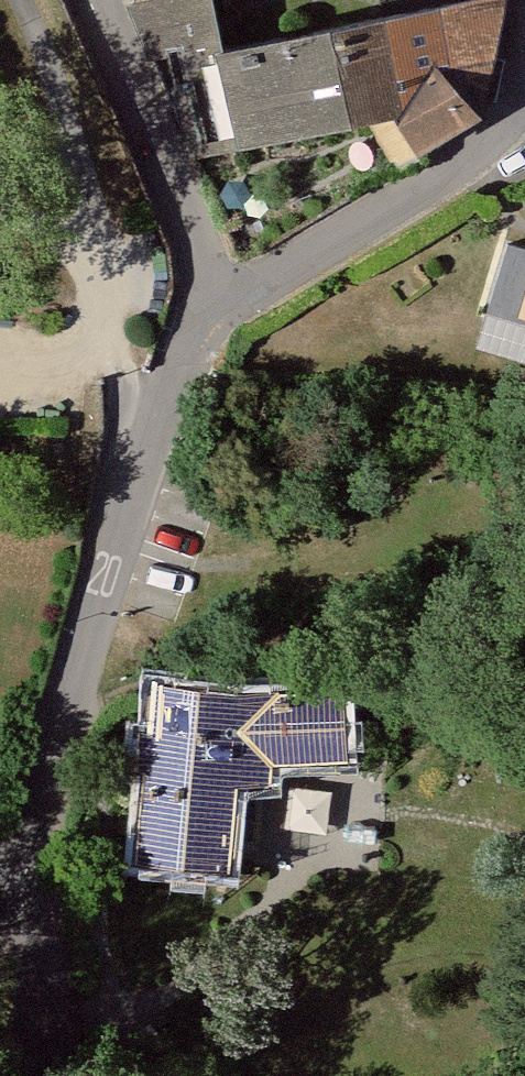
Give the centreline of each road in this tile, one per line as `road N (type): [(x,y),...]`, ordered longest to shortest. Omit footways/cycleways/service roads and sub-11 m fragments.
road 1 (residential): [(215,306),(152,439),(82,645),(40,820),(0,905)]
road 2 (residential): [(215,306),(466,157),(508,114),(524,52)]
road 3 (residential): [(95,0),(215,306)]
road 4 (tertiary): [(59,1075),(0,945)]

